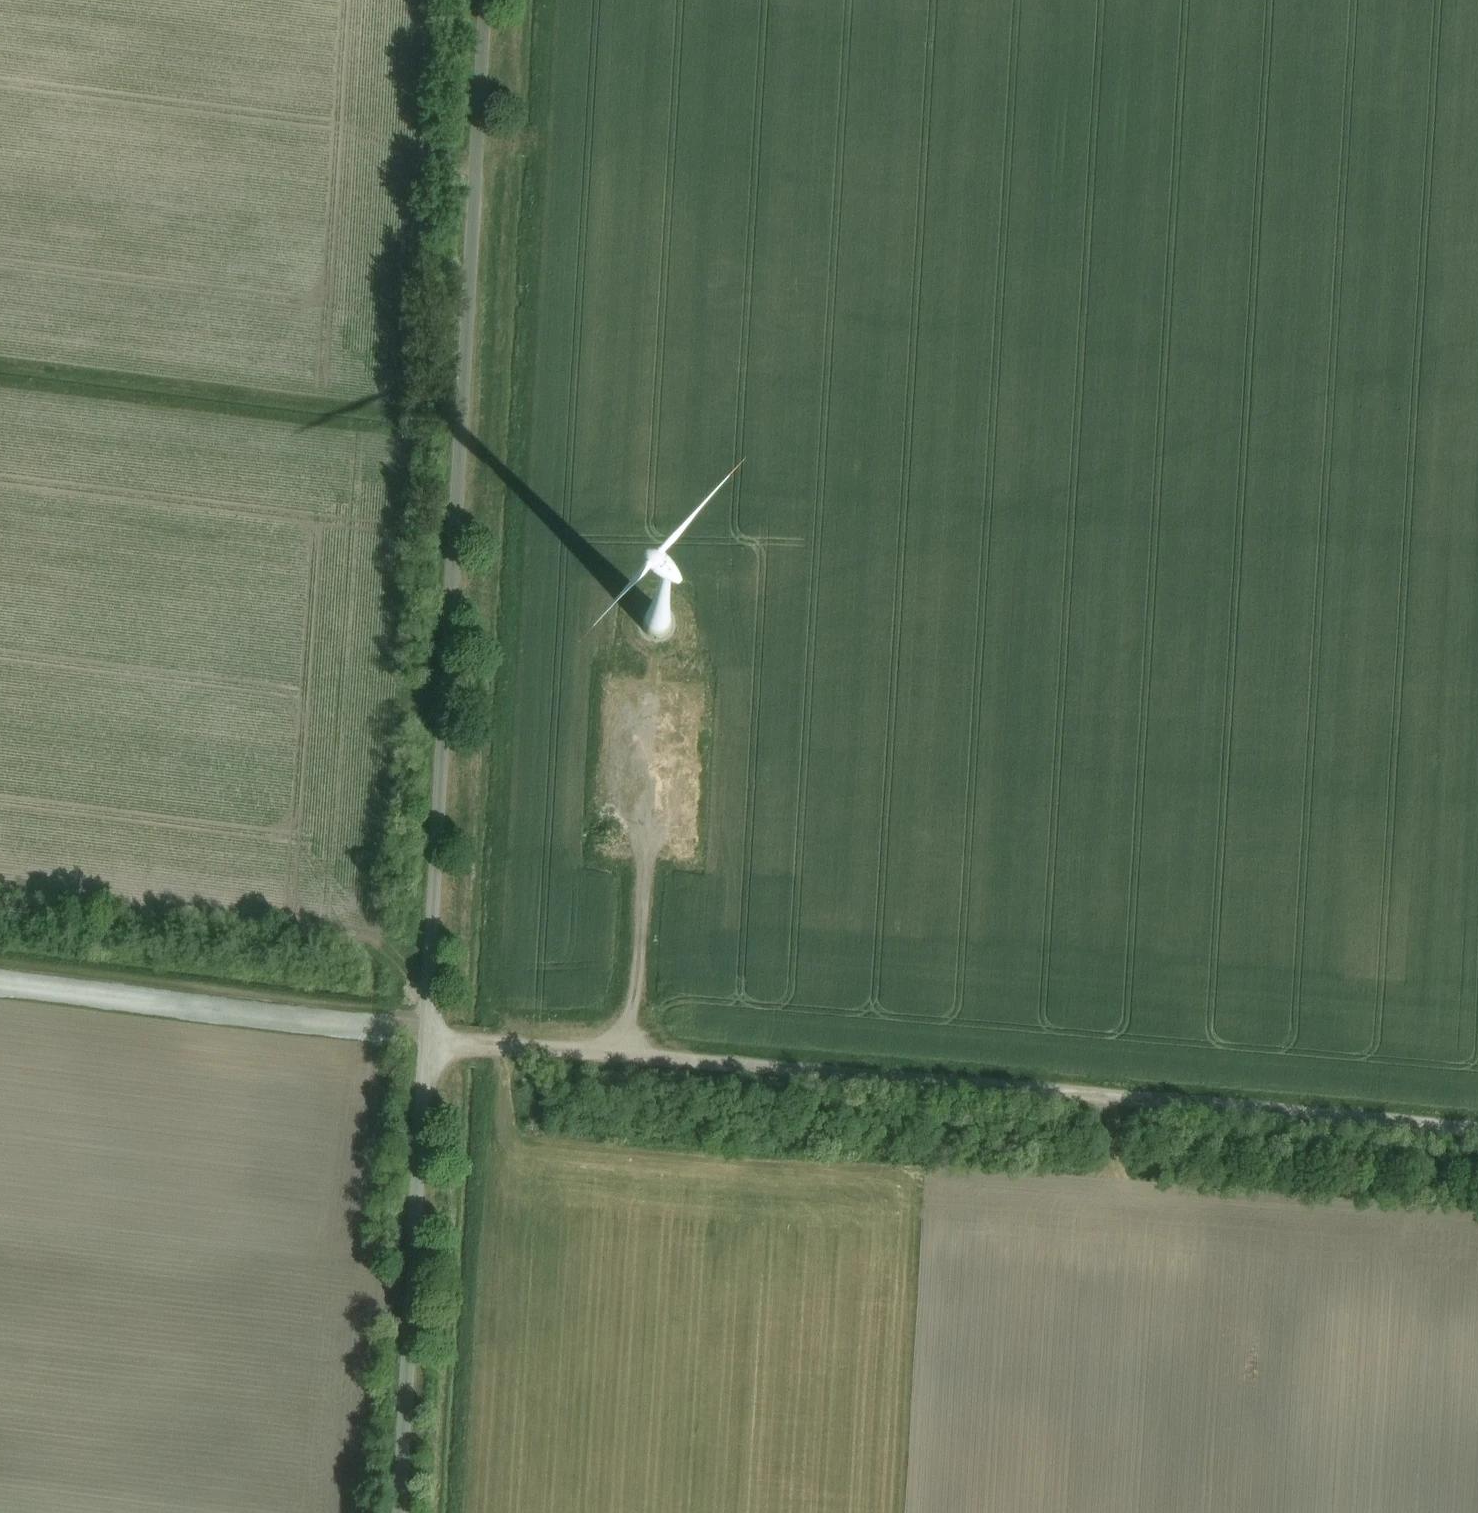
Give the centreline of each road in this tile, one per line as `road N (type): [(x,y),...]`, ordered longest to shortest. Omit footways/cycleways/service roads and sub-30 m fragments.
road 1 (track): [(483,0),(393,1512)]
road 2 (track): [(419,1034),(1477,1123)]

